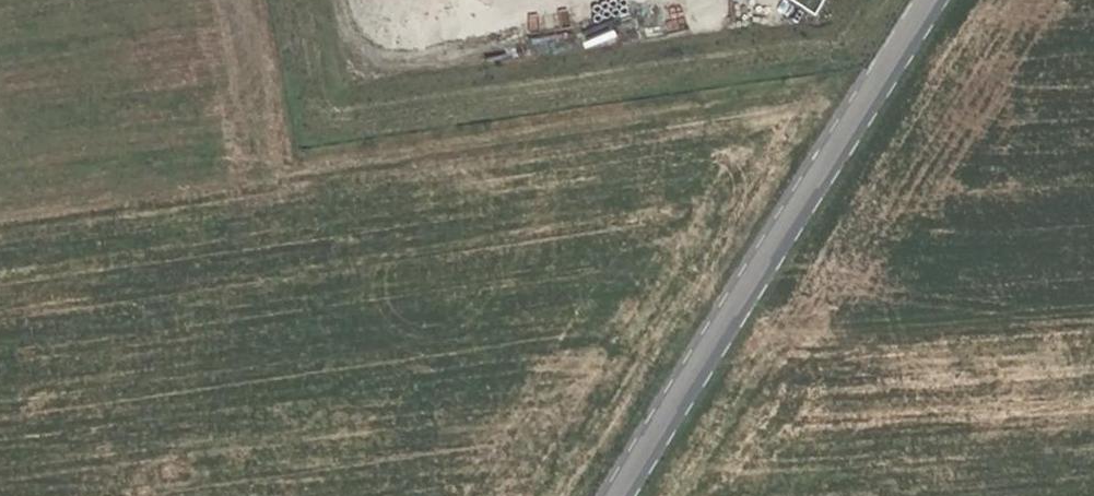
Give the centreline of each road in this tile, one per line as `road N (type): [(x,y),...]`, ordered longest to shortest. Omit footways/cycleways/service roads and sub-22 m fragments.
road 1 (unclassified): [(925,0),(630,495)]

